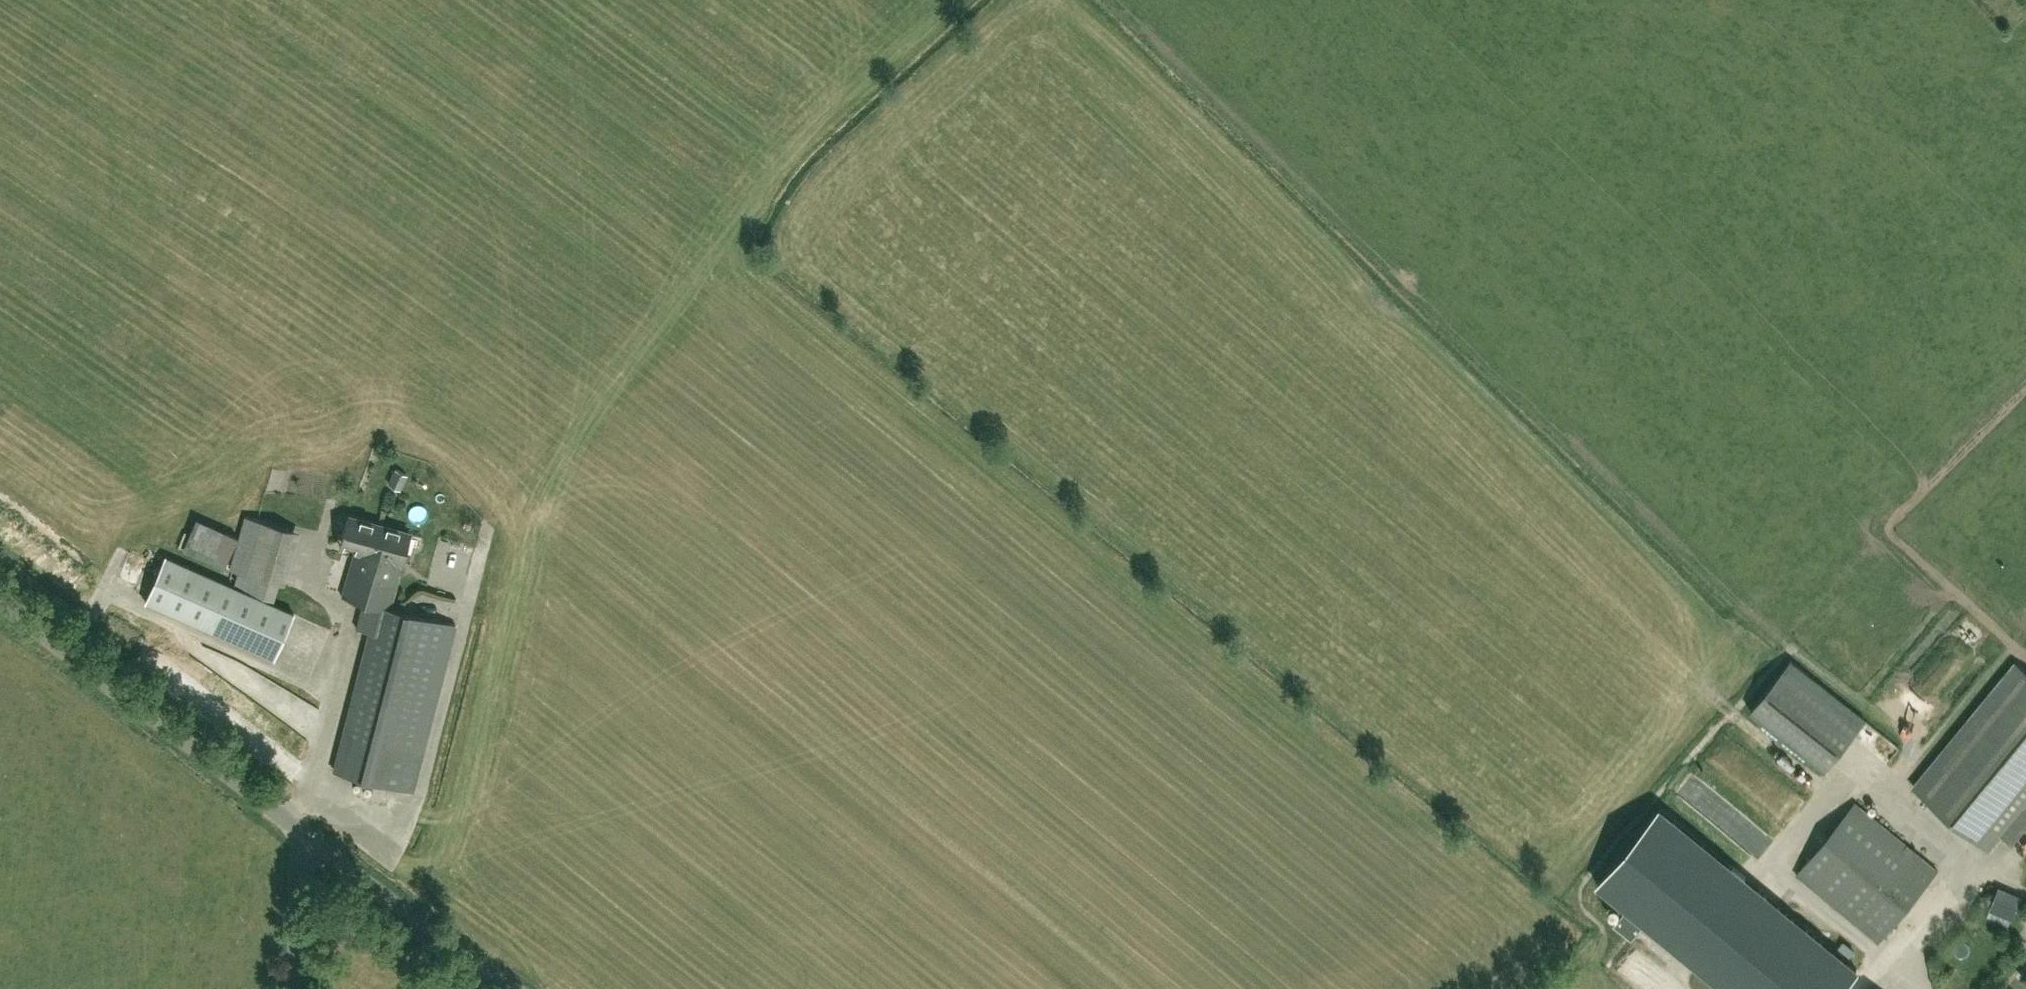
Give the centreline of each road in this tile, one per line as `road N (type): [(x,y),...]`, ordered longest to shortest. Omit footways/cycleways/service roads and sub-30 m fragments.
road 1 (unclassified): [(508,988),(0,603)]

